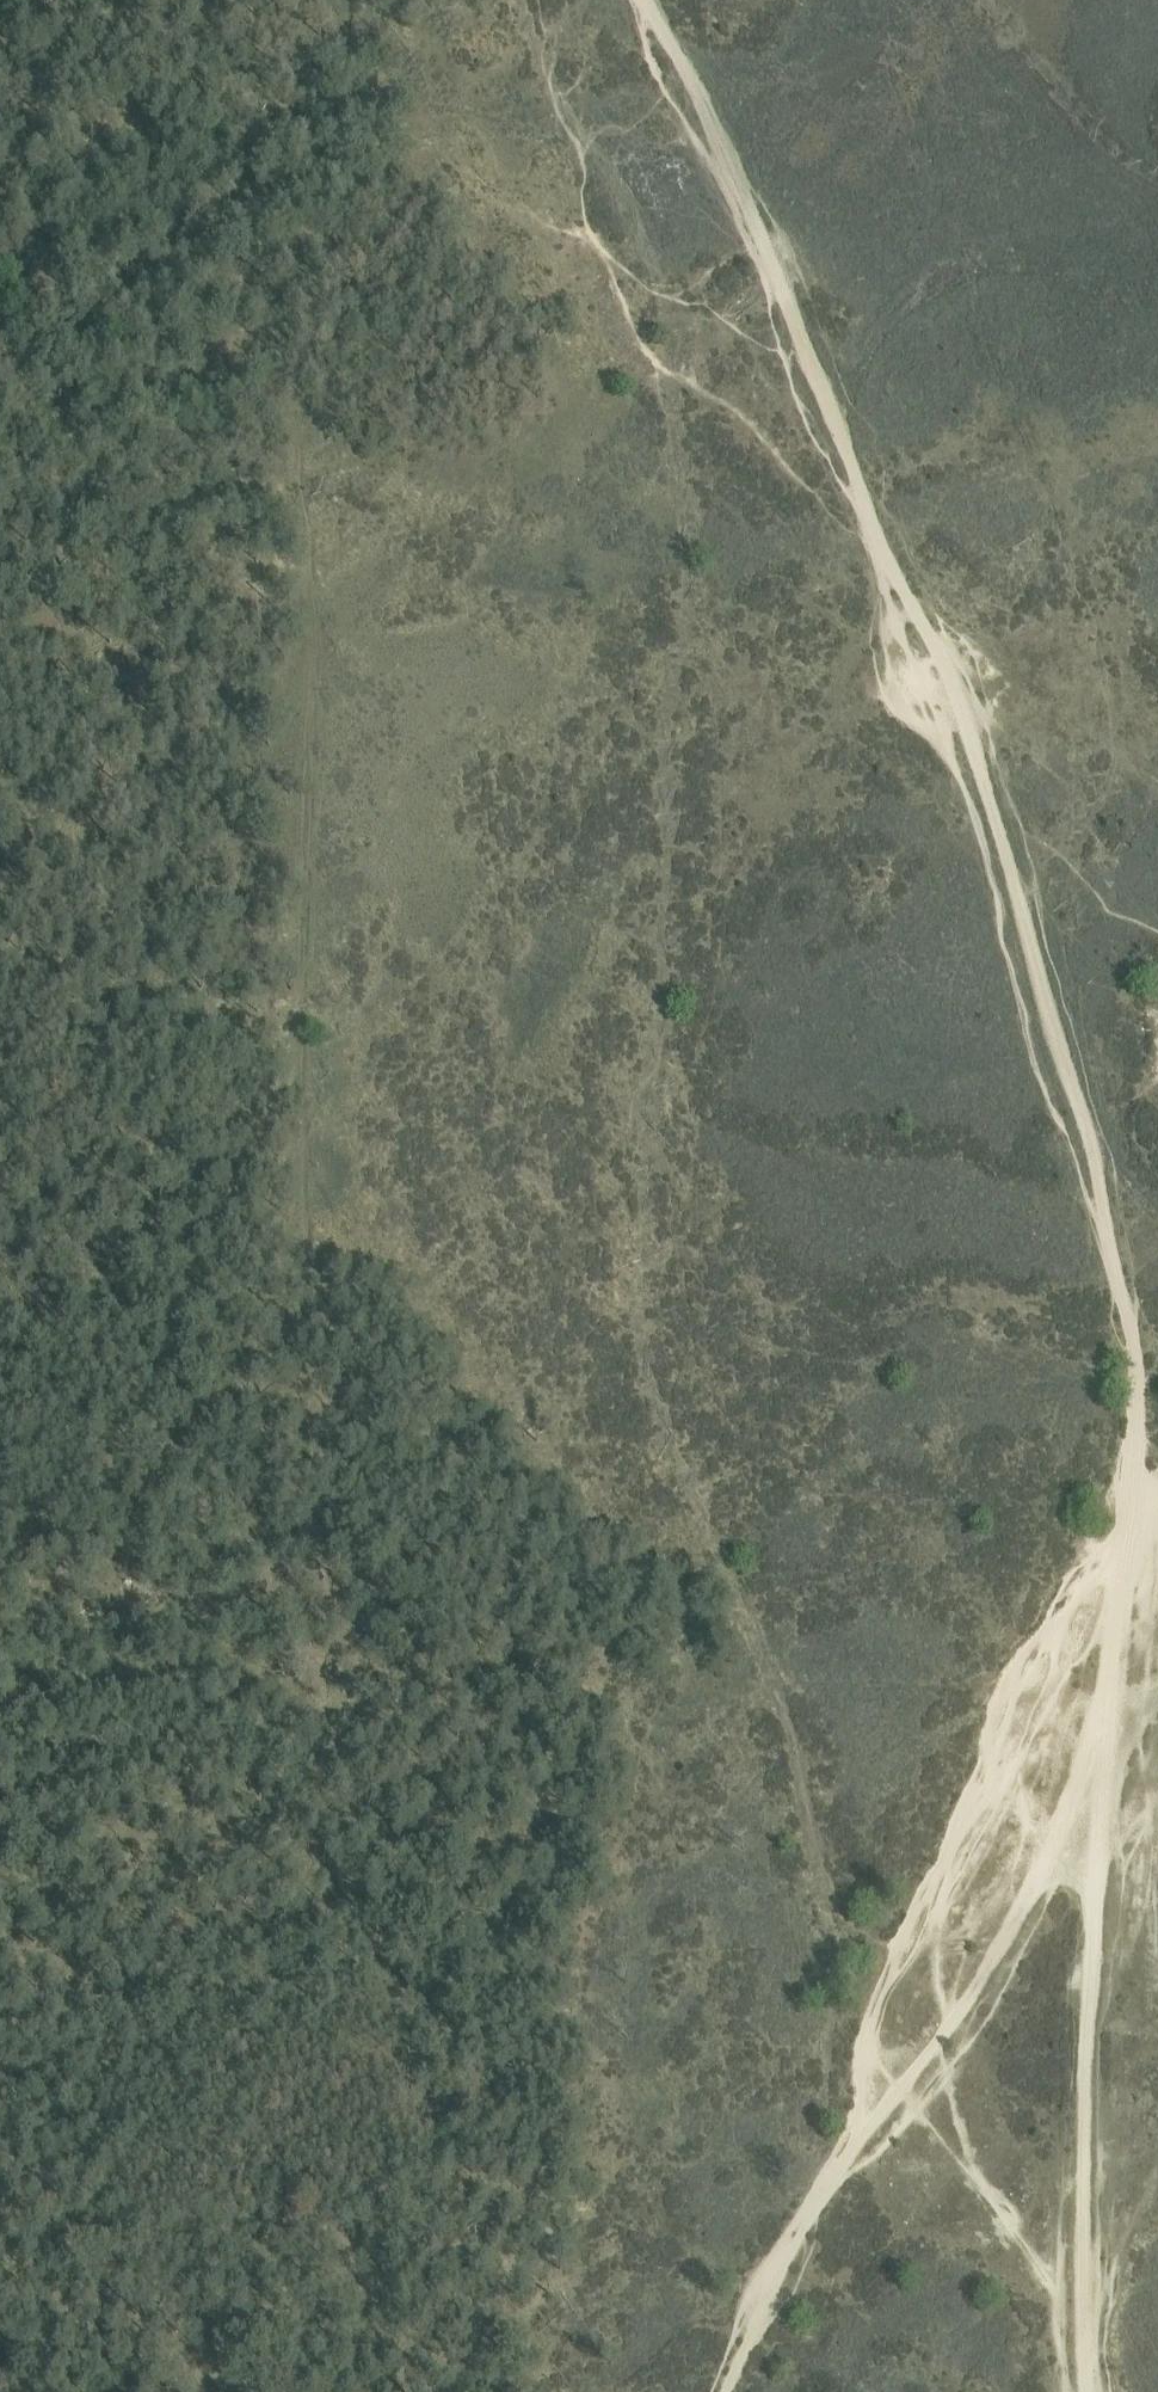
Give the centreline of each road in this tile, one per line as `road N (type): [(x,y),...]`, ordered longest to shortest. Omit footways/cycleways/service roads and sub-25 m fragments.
road 1 (track): [(1091,2391),(1078,2196),(1135,1370),(1084,1111),(869,505),(692,75),(646,0)]

